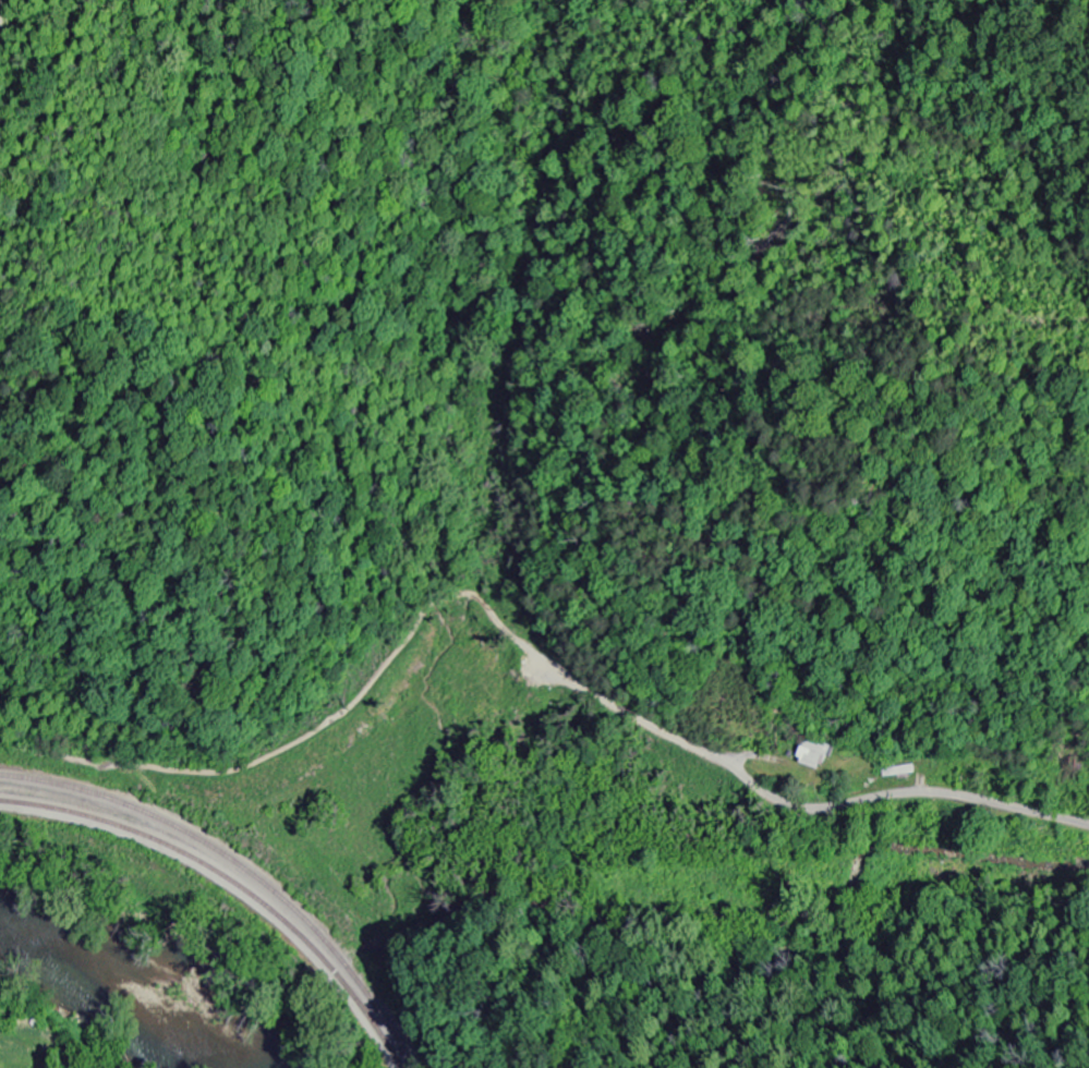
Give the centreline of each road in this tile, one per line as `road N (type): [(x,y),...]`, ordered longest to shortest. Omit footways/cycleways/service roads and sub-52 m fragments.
road 1 (residential): [(0,744),(110,762),(242,763),(362,694),(401,623),(421,607),(465,595),(561,670),(723,756),(781,799),(799,805),(941,794),(1088,823)]

